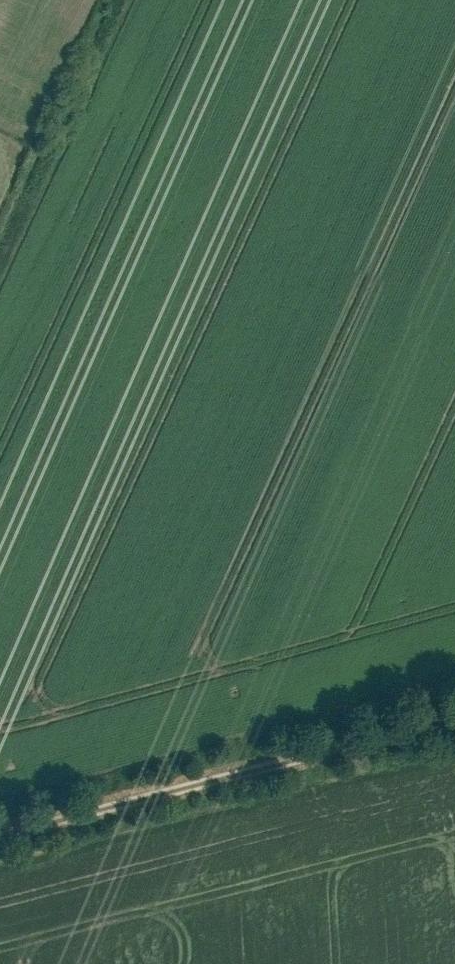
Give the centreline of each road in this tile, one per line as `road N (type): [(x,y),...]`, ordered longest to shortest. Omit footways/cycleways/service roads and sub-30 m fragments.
road 1 (unclassified): [(0,836),(454,719)]

